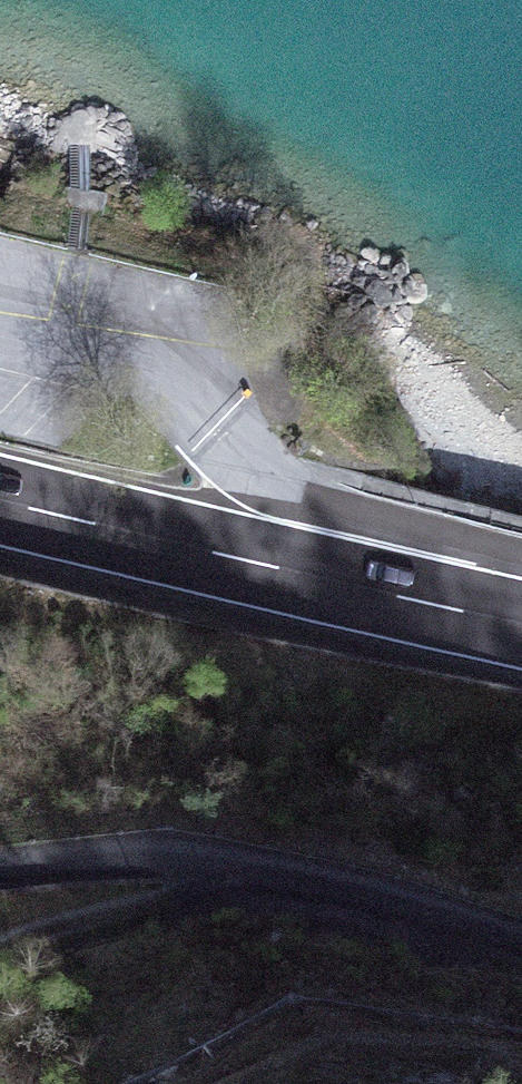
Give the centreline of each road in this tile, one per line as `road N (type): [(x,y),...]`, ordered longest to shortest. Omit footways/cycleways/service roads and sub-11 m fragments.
road 1 (motorway): [(478,616),(0,498)]
road 2 (motorway): [(478,616),(250,463)]
road 3 (track): [(0,948),(218,884),(245,861)]

